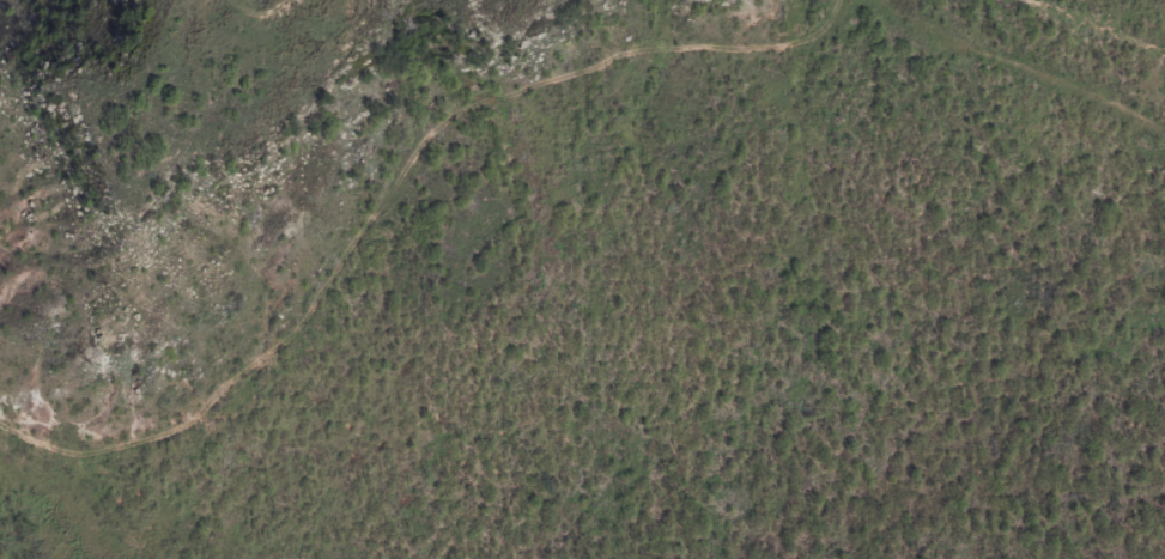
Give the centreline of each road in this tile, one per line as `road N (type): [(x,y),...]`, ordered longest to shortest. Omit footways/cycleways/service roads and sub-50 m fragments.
road 1 (residential): [(1164,283),(1019,142),(894,0)]

